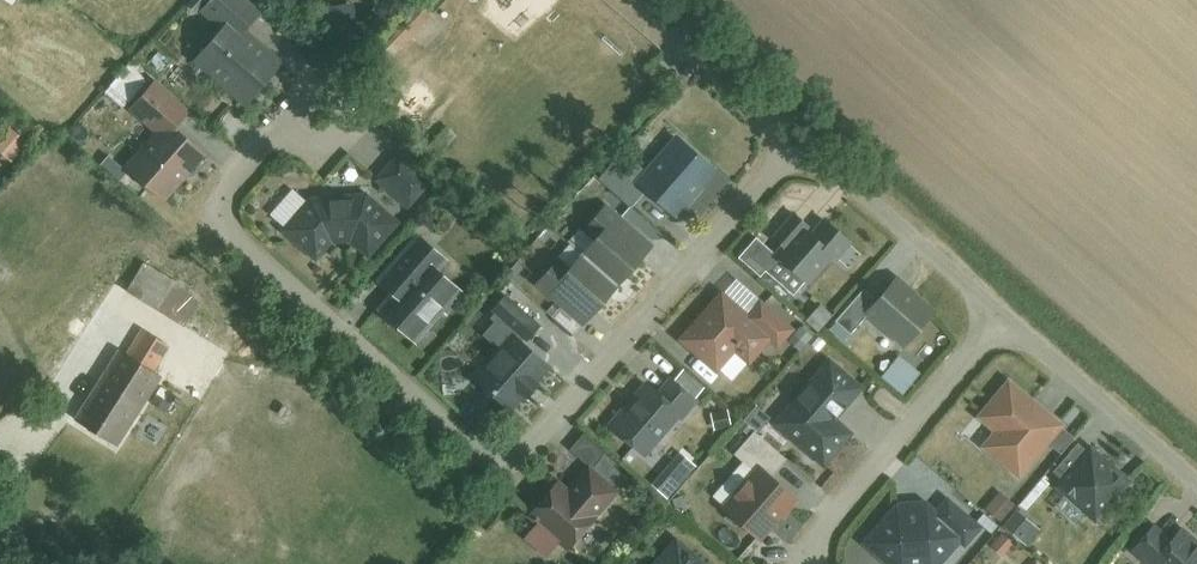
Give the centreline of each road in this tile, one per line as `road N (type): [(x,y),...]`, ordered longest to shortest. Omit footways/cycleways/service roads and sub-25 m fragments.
road 1 (residential): [(798,134),(539,434),(518,456),(496,461),(473,451),(220,222),(234,174),(285,122)]
road 2 (residential): [(1003,322),(822,531),(812,563)]
road 3 (residential): [(1003,322),(798,134)]
road 4 (residential): [(1196,489),(1003,322)]
road 5 (residential): [(798,134),(649,0)]
road 6 (residential): [(285,122),(314,88),(341,115),(342,129),(331,145),(311,145)]

